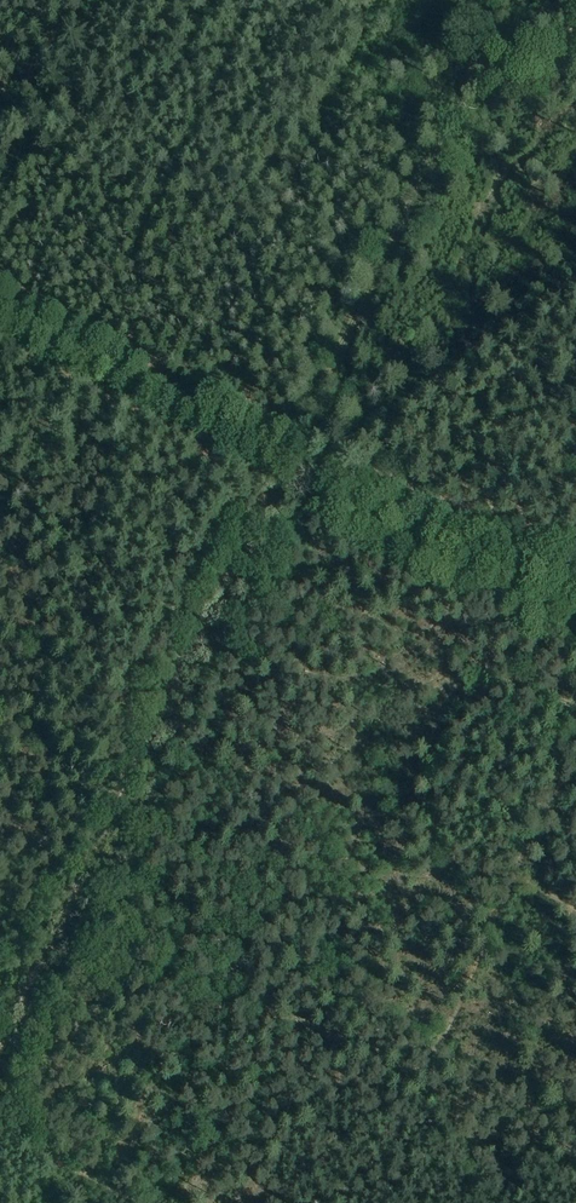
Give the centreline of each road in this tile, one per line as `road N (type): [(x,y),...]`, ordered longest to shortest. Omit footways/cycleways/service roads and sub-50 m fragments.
road 1 (track): [(287,456),(510,0)]
road 2 (track): [(107,832),(282,470)]
road 3 (track): [(287,456),(575,607)]
road 4 (track): [(0,305),(287,456)]
road 5 (track): [(575,279),(316,471)]
road 6 (track): [(0,1045),(107,832)]

